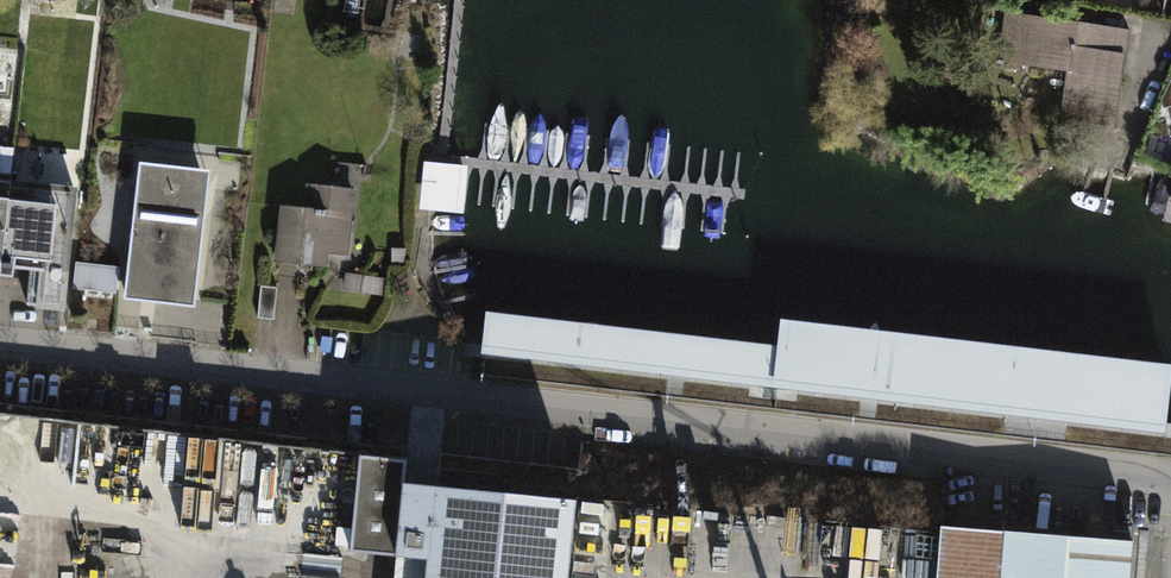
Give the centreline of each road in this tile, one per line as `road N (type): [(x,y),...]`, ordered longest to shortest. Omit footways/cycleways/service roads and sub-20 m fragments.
road 1 (residential): [(1170,478),(0,343)]

